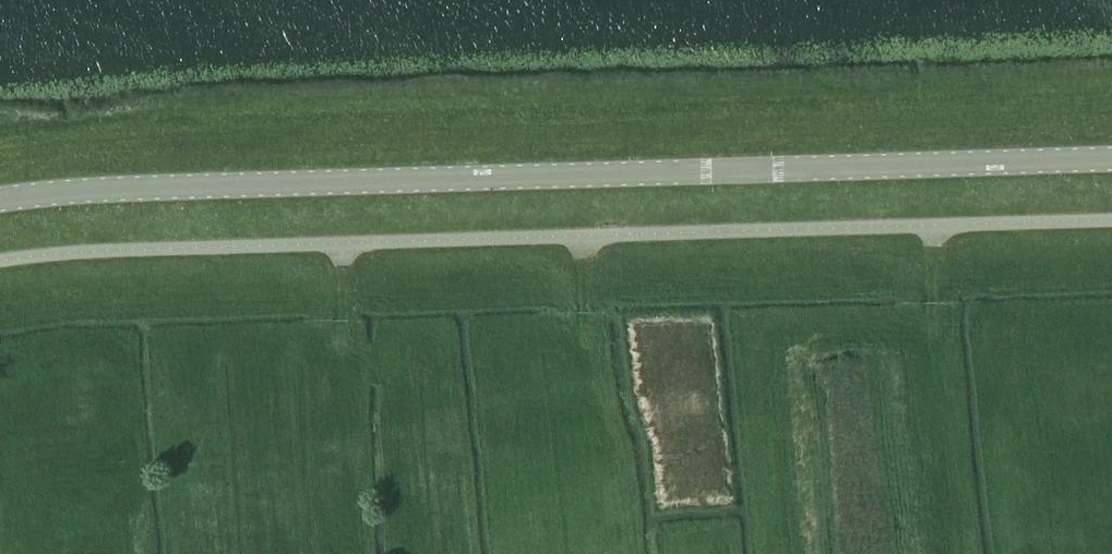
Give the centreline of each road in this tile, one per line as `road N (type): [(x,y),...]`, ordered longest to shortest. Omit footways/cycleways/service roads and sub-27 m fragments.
road 1 (tertiary): [(1111,157),(106,190),(0,201)]

